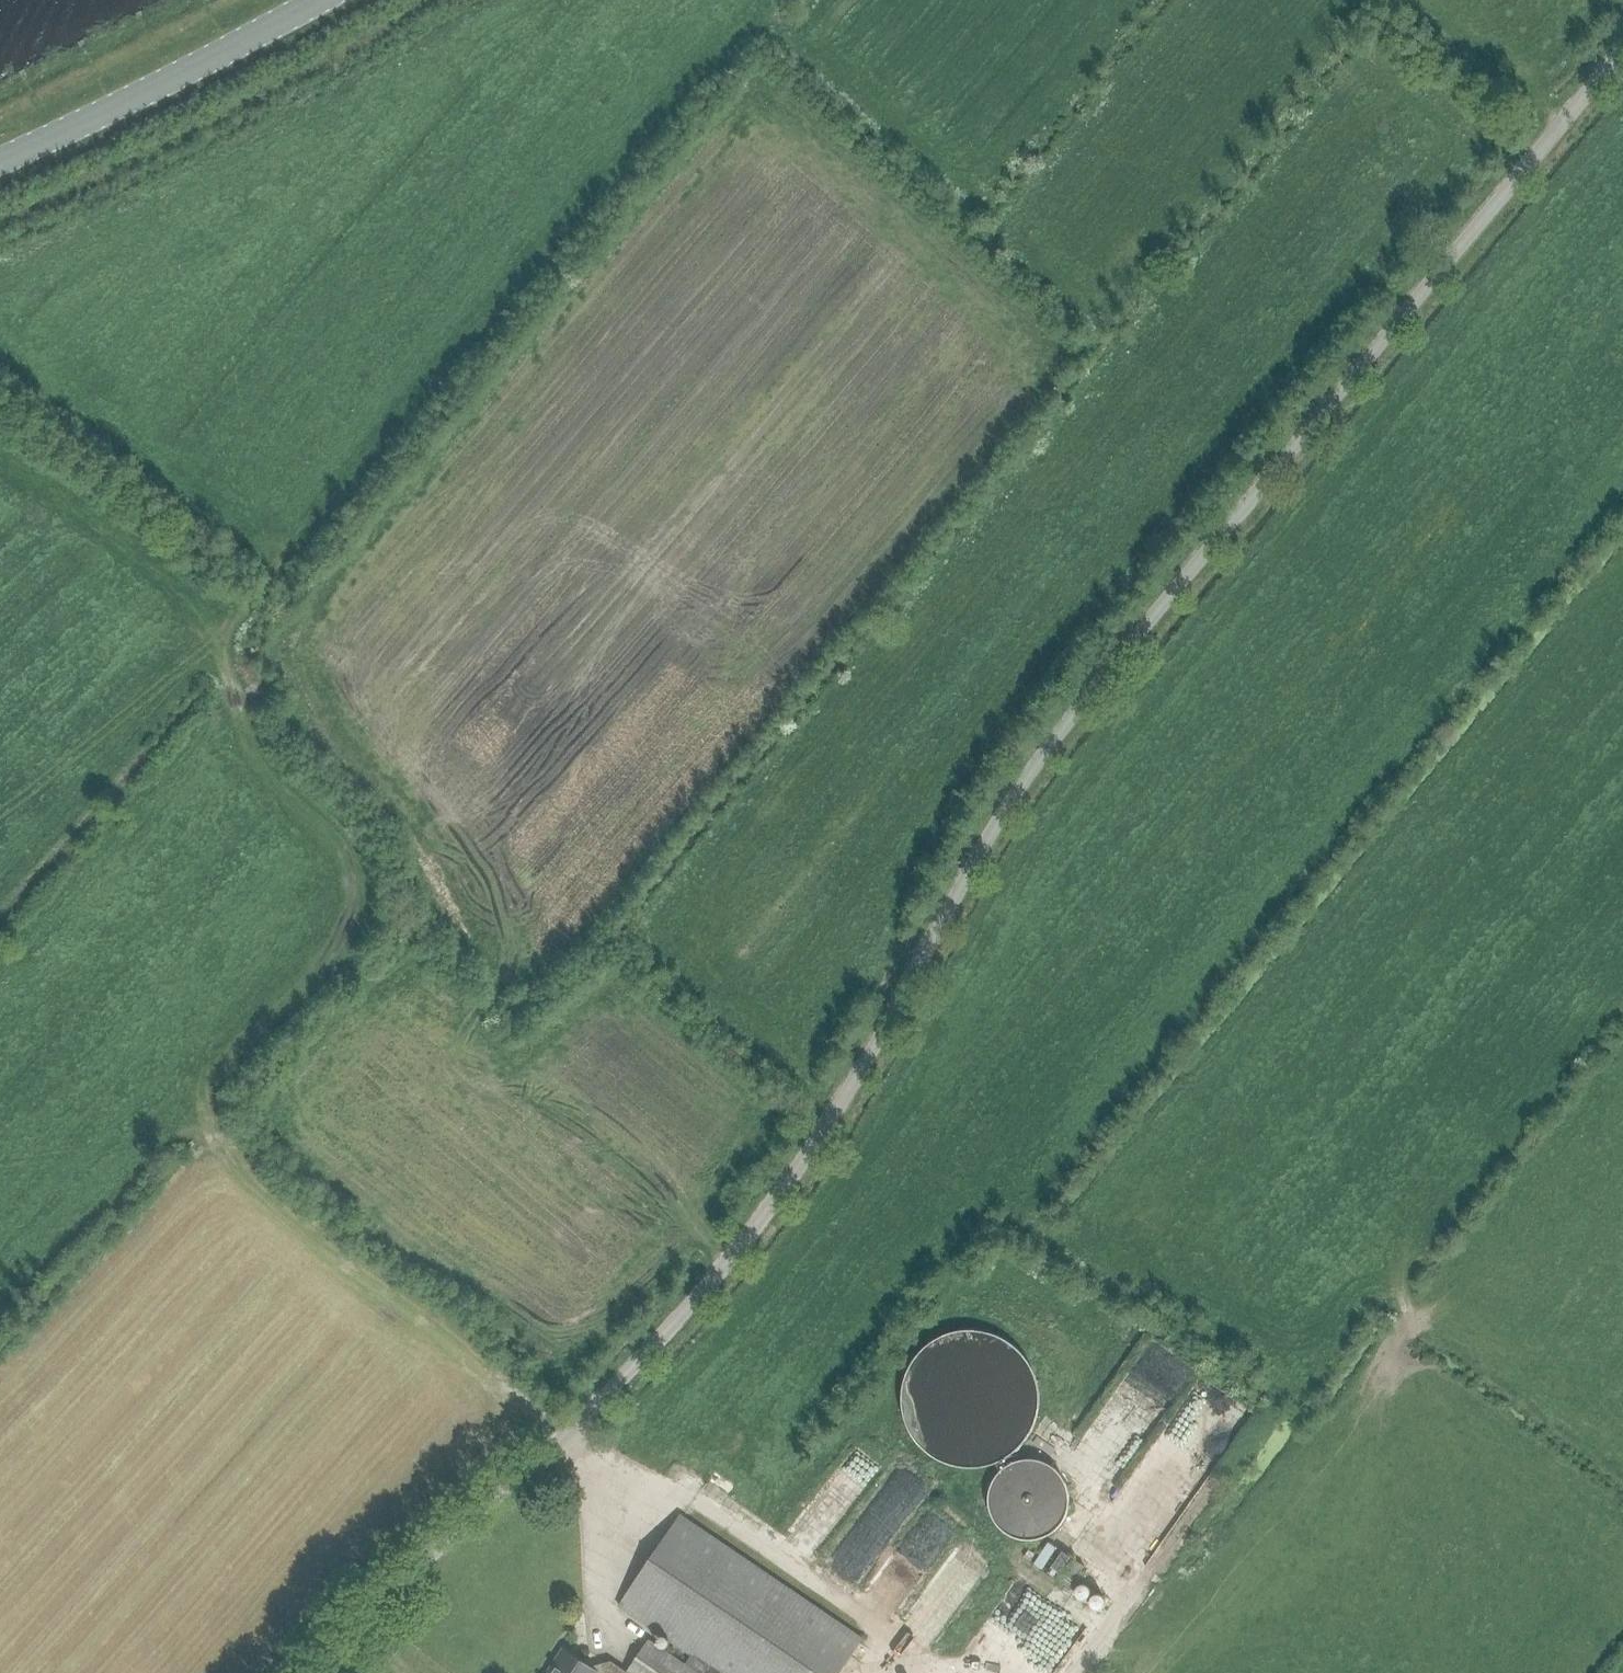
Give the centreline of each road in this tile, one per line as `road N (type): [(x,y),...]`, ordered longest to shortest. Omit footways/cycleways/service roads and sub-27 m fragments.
road 1 (unclassified): [(290,1672),(540,1436),(772,1180),(830,1096),(988,788),(1622,34)]
road 2 (unclassified): [(320,0),(0,159)]

